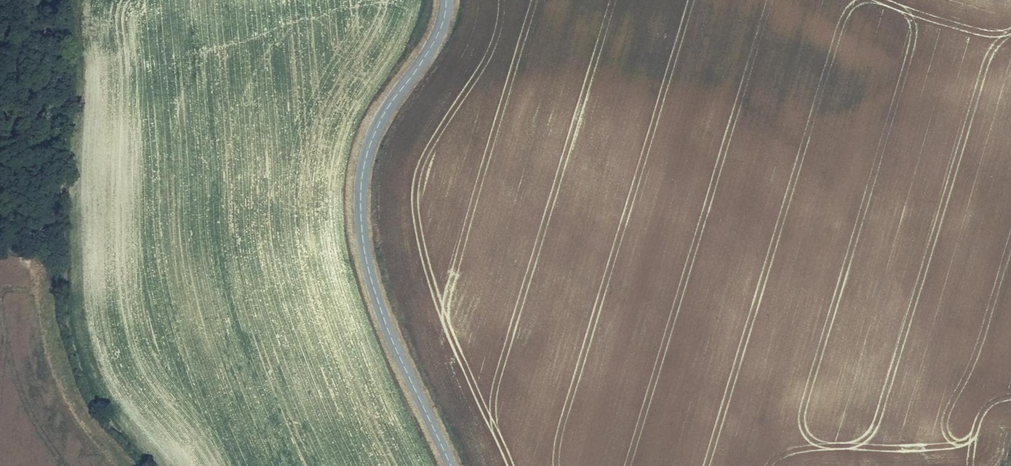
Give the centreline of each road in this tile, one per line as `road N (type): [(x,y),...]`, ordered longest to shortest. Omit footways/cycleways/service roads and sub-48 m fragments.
road 1 (tertiary): [(445,0),(430,49),(372,138),(360,196),(374,292),(450,465)]

